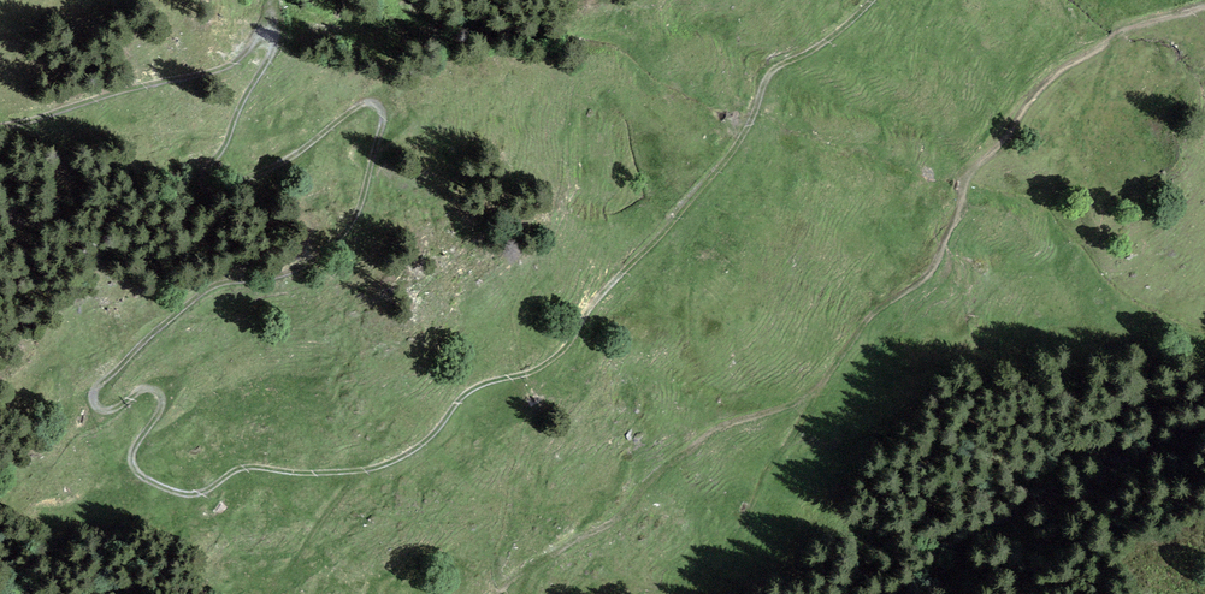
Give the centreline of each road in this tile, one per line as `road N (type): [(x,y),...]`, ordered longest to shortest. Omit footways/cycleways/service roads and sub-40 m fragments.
road 1 (track): [(872,0),(825,41),(772,71),(727,159),(590,305),(561,352),(470,390),(415,448),(361,471),(241,467),(186,493),(145,478),(131,460),(163,404),(159,390),(141,390),(108,410),(94,400),(153,332),(205,290),(299,268),(348,235),(383,116),(376,103),(358,106),(259,176),(218,179),(213,164),(275,50),(268,39),(224,67),(0,126)]
road 2 (track): [(1204,7),(1127,26),(1046,82),(971,169),(928,274),(865,321),(819,389),(723,431),(650,481),(620,515),(496,593)]
road 3 (track): [(275,593),(328,508),(361,471)]

